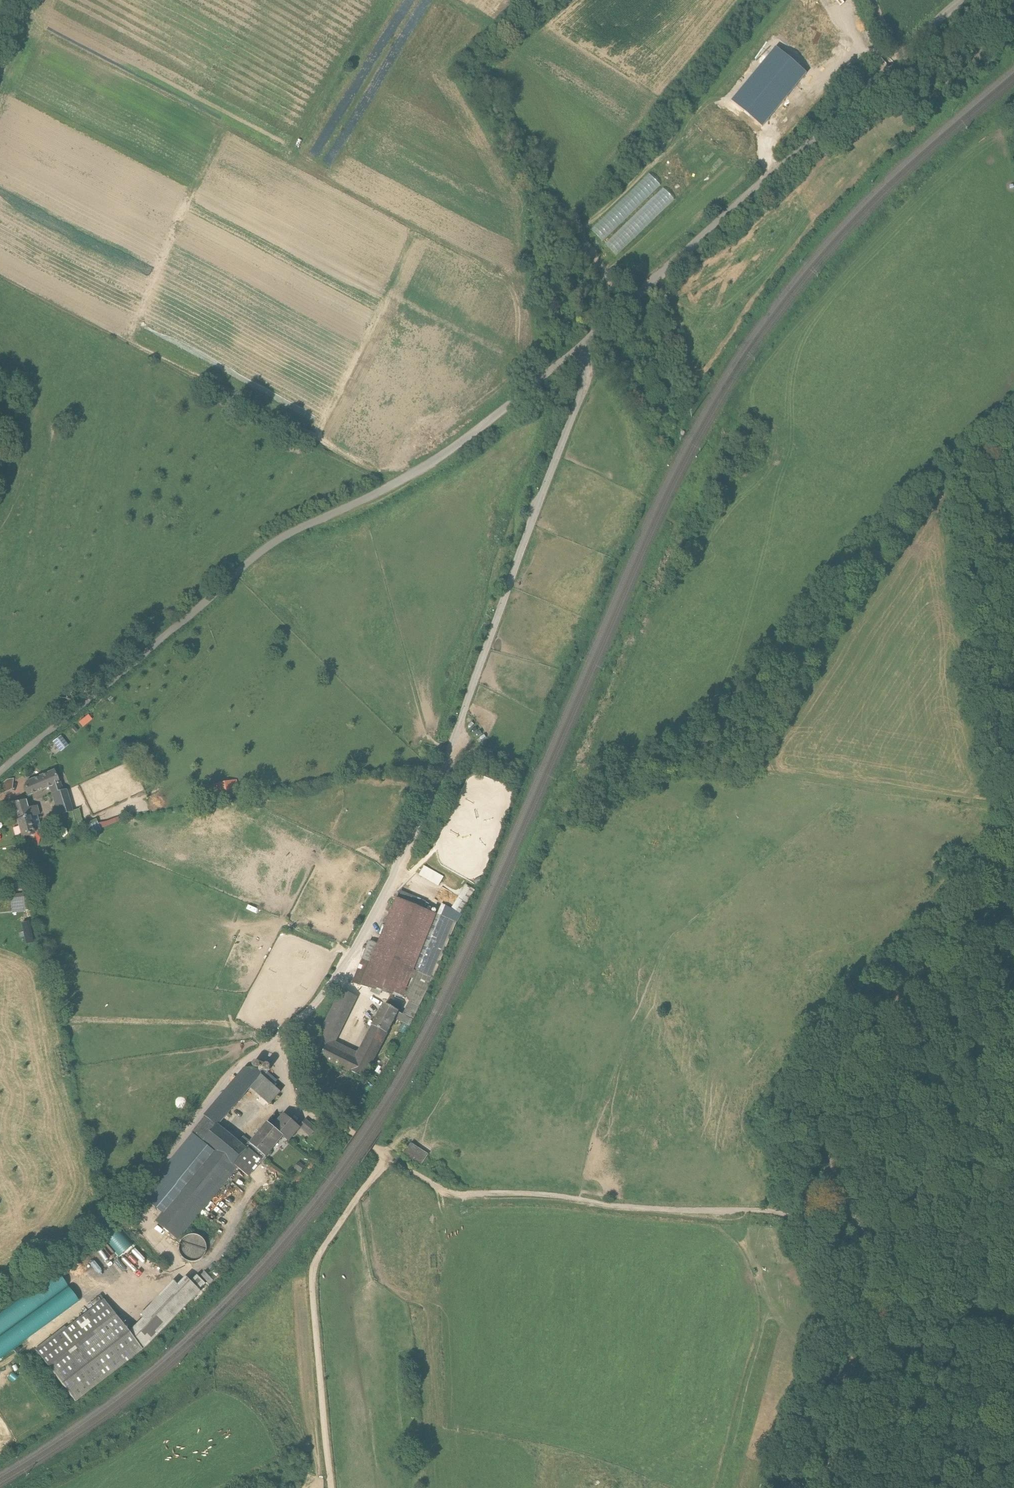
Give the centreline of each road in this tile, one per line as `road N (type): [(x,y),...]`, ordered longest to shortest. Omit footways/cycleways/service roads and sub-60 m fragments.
road 1 (unclassified): [(584,340),(578,399),(438,778),(336,978),(271,1041)]
road 2 (unclassified): [(0,771),(277,540),(443,455),(584,340)]
road 3 (unclassified): [(584,340),(866,98),(960,0)]
road 4 (track): [(1013,862),(995,871),(976,907),(843,1056),(824,1101),(829,1154),(866,1257)]
road 5 (track): [(387,488),(0,278)]
road 6 (track): [(330,1487),(313,1268),(387,1155)]
road 7 (track): [(866,1257),(871,1312),(814,1487)]
road 8 (track): [(257,216),(366,22)]
road 9 (unclassified): [(271,1041),(243,1063),(145,1180)]
road 10 (track): [(1013,406),(992,447),(1013,547)]
road 11 (unclassified): [(271,1041),(299,1109),(350,1132)]

